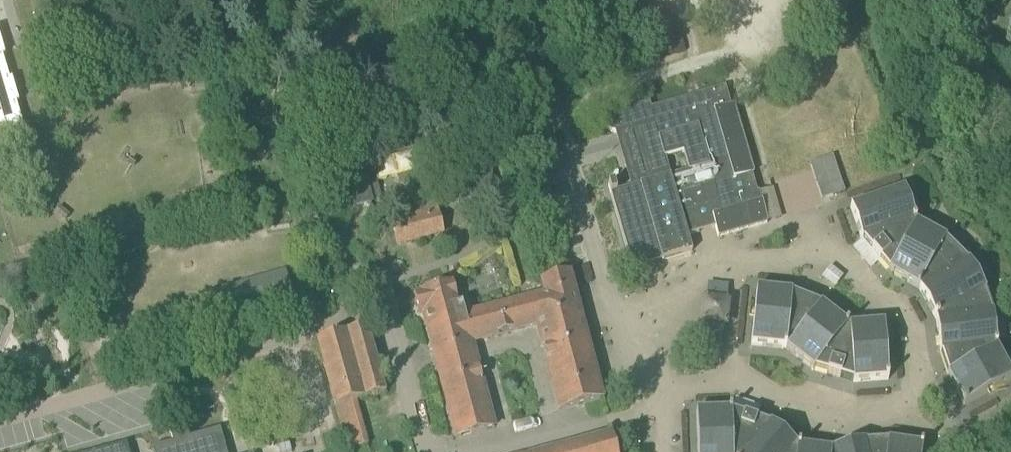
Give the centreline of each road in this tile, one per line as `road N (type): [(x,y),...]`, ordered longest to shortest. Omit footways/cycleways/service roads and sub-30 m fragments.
road 1 (unclassified): [(1010,131),(940,0)]

